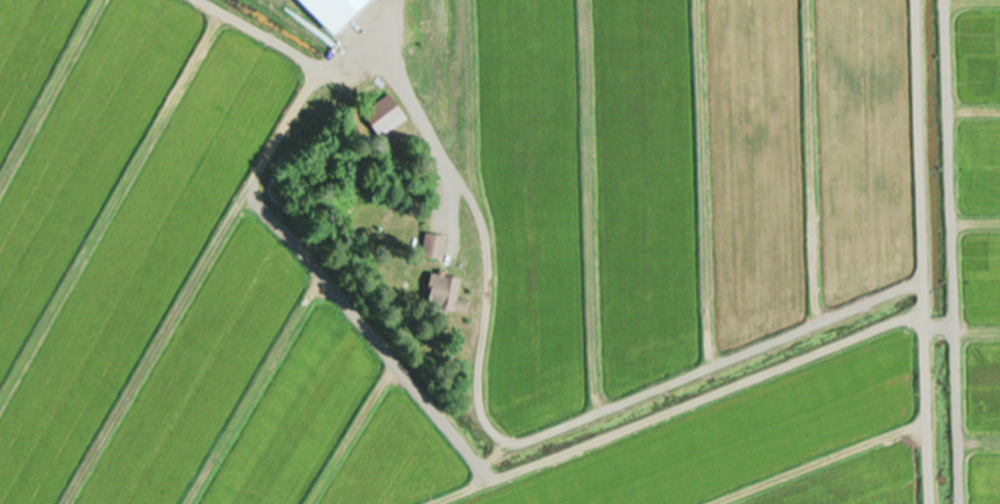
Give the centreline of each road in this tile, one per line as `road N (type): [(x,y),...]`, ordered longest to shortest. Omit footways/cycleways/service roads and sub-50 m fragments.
road 1 (residential): [(430,503),(491,480),(247,195),(252,171),(318,74)]

